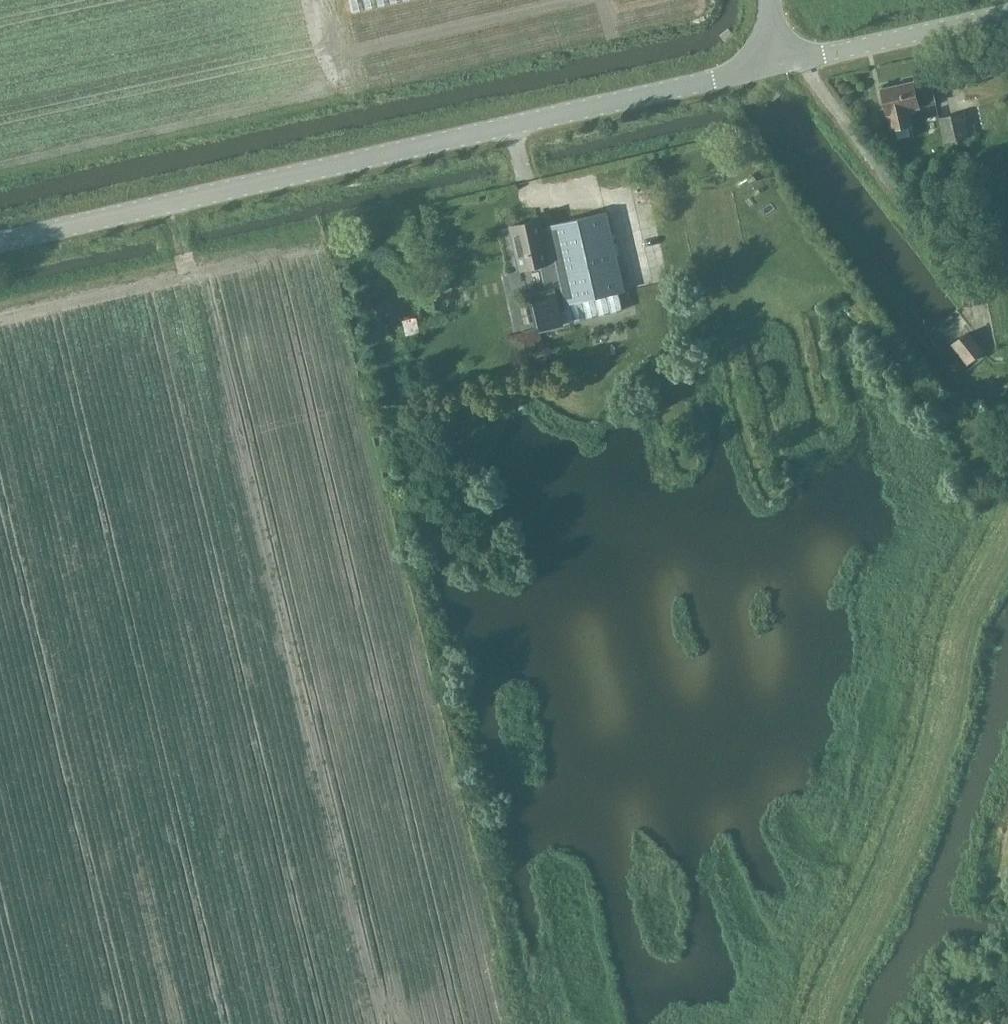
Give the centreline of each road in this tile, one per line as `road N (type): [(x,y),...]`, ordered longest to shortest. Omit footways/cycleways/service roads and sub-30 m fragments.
road 1 (unclassified): [(0,242),(785,57)]
road 2 (unclassified): [(785,57),(1007,9)]

